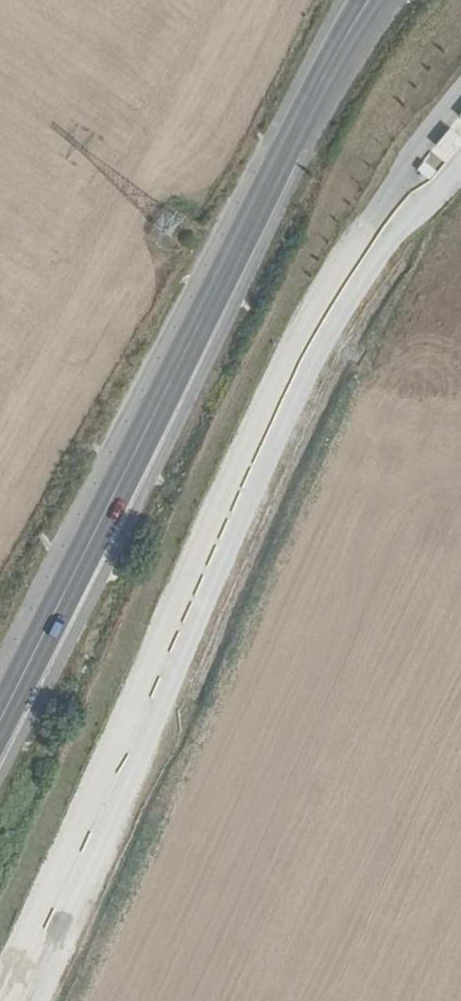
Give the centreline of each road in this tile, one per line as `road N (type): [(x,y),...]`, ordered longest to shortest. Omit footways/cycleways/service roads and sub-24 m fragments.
road 1 (track): [(22,1000),(347,306),(460,140)]
road 2 (secondary): [(0,719),(269,185),(372,0)]

